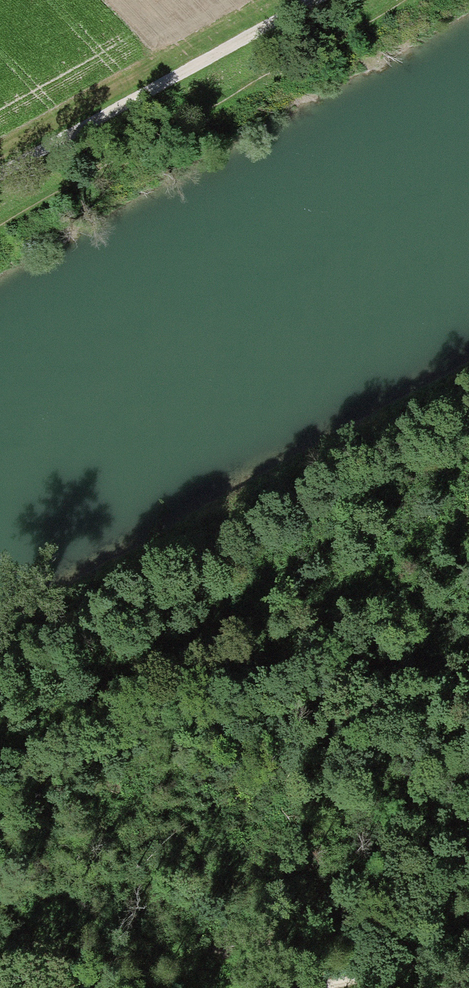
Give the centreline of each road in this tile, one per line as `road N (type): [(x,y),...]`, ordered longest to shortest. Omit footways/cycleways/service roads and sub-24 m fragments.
road 1 (track): [(468,407),(0,667)]
road 2 (track): [(0,176),(318,0)]
road 3 (track): [(468,958),(298,987)]

